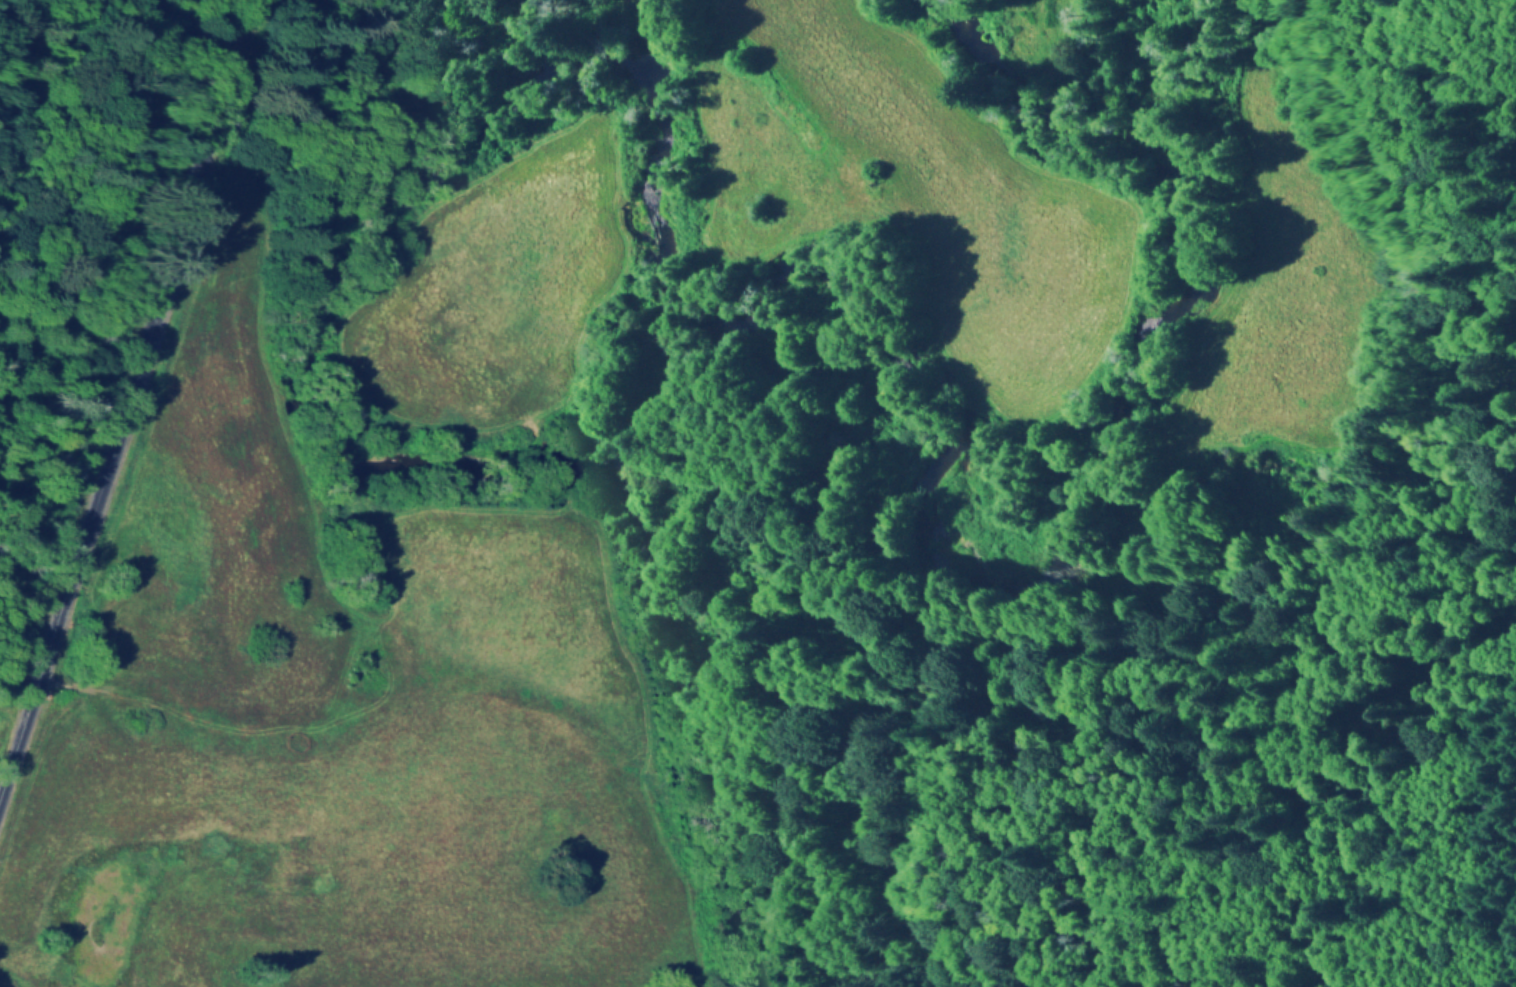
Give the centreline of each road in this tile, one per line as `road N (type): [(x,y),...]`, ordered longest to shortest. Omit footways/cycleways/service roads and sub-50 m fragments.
road 1 (residential): [(0,798),(273,0)]

